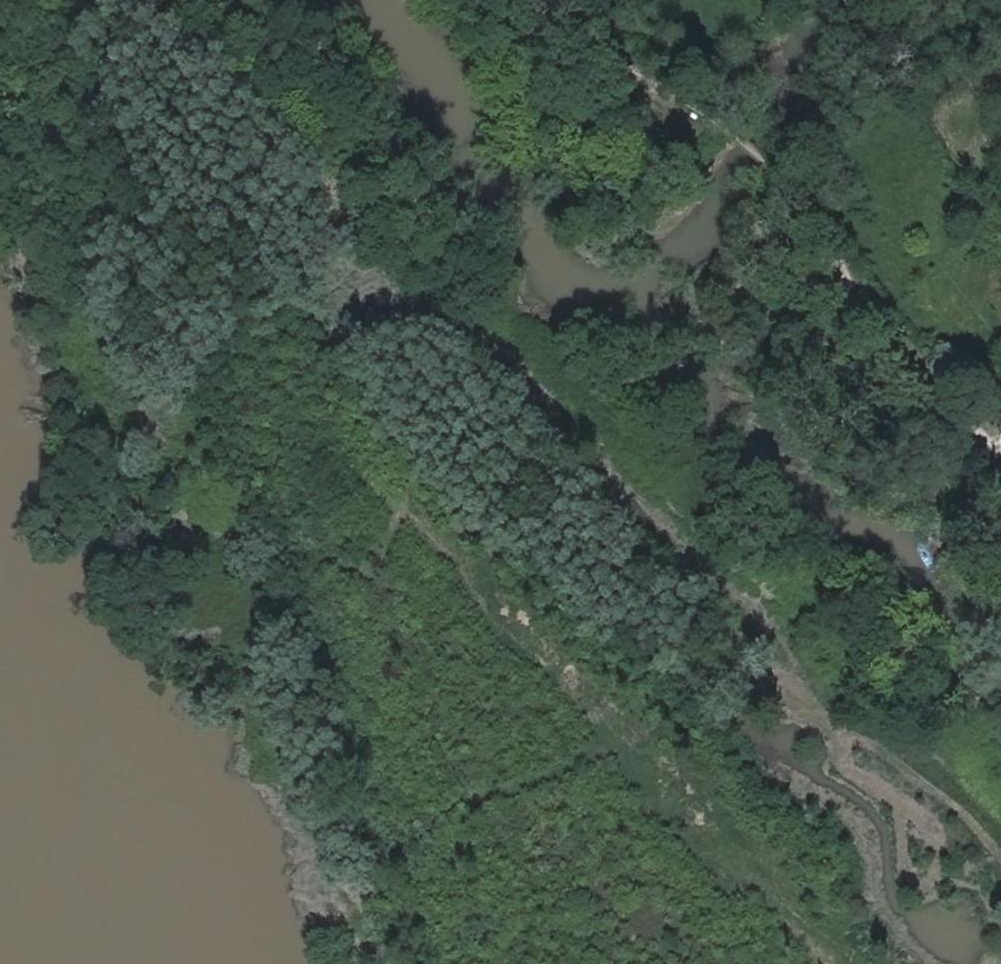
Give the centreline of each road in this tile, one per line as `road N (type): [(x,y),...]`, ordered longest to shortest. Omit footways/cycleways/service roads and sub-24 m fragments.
road 1 (unclassified): [(1000,443),(914,370),(771,166),(560,0)]

